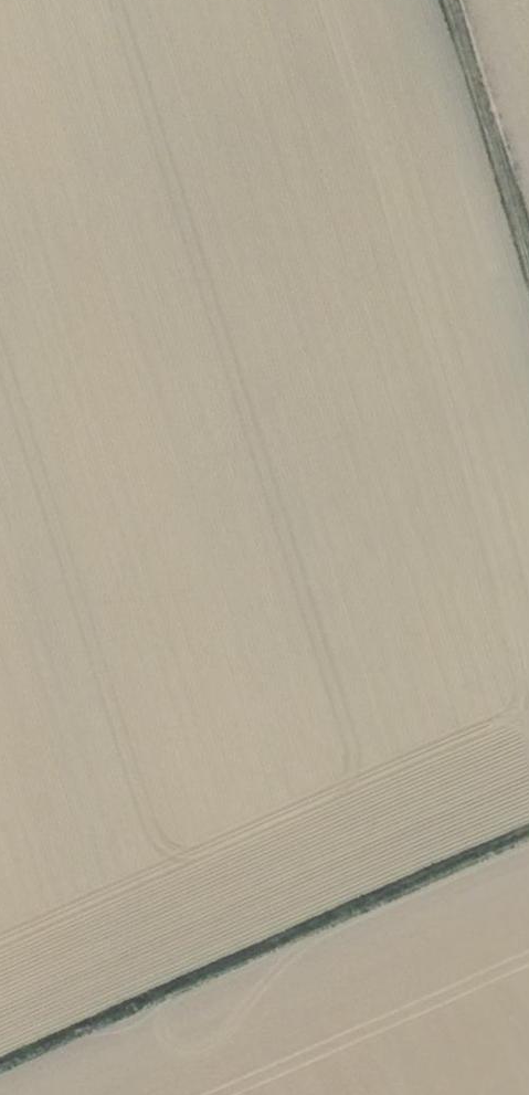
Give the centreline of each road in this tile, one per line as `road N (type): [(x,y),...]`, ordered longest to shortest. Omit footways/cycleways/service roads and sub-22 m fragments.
road 1 (track): [(449,0),(528,253)]

